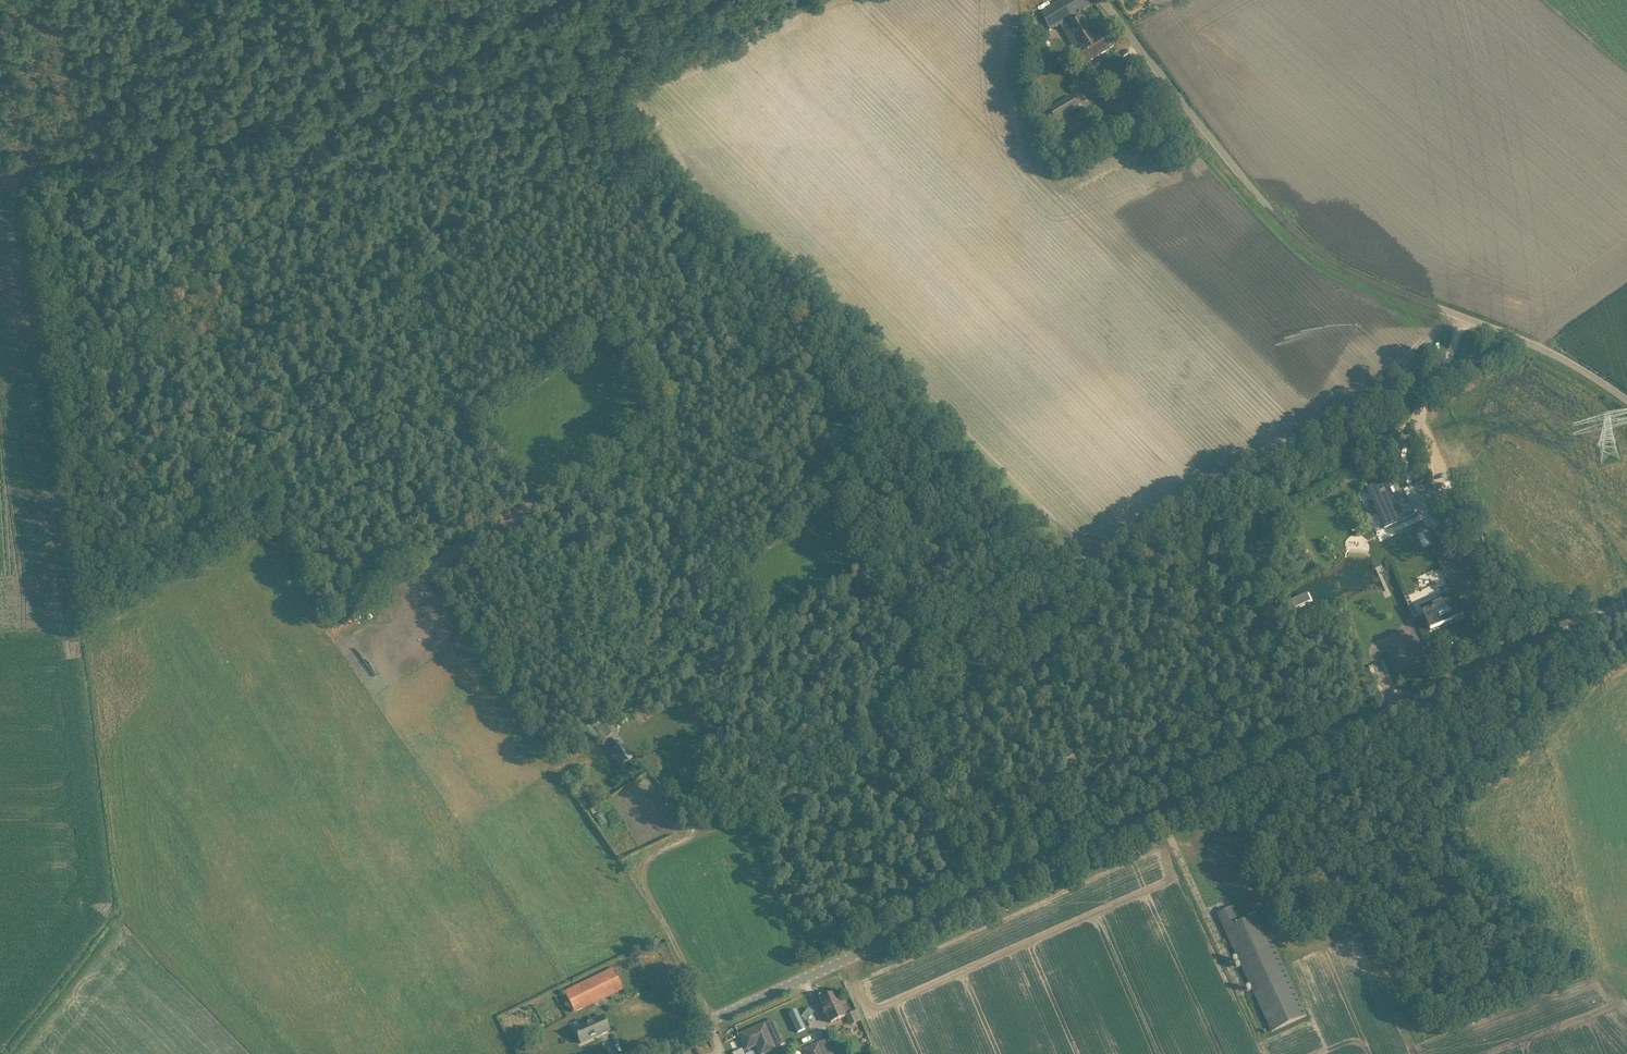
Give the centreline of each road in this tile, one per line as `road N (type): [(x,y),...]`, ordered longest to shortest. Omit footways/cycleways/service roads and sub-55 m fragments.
road 1 (unclassified): [(637,1053),(1626,609)]
road 2 (unclassified): [(1626,408),(1593,383),(1351,275),(1309,246),(1266,206),(1101,0)]
road 3 (track): [(931,697),(1390,440),(1424,408),(1455,352)]
road 4 (track): [(931,697),(932,649),(856,523),(855,493),(881,425),(878,410),(844,380),(818,331),(736,363)]
road 5 (track): [(151,148),(389,97),(552,0)]
road 6 (track): [(711,1021),(644,882),(644,866),(661,848),(789,798)]
road 7 (track): [(789,798),(931,697)]
road 8 (track): [(0,169),(151,148)]

